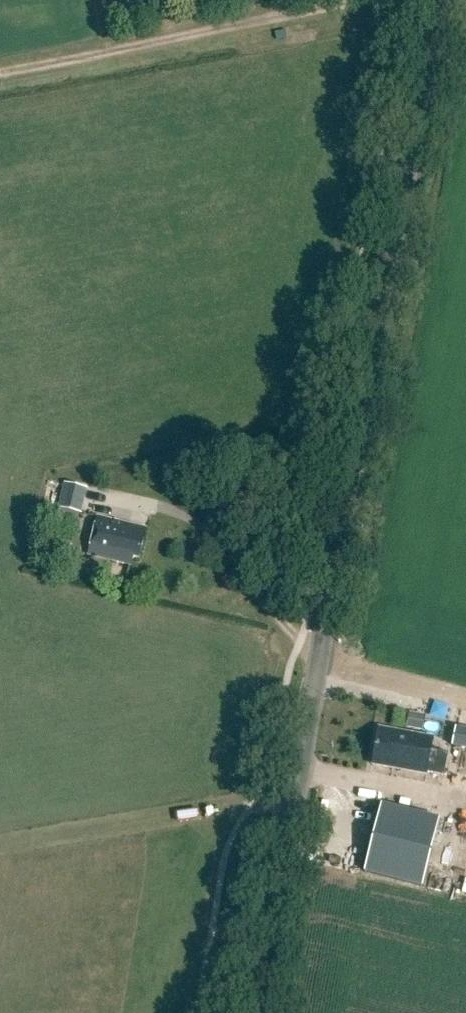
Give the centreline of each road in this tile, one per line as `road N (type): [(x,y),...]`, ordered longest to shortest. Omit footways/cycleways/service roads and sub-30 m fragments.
road 1 (tertiary): [(257,1012),(440,0)]
road 2 (track): [(361,0),(0,70)]

